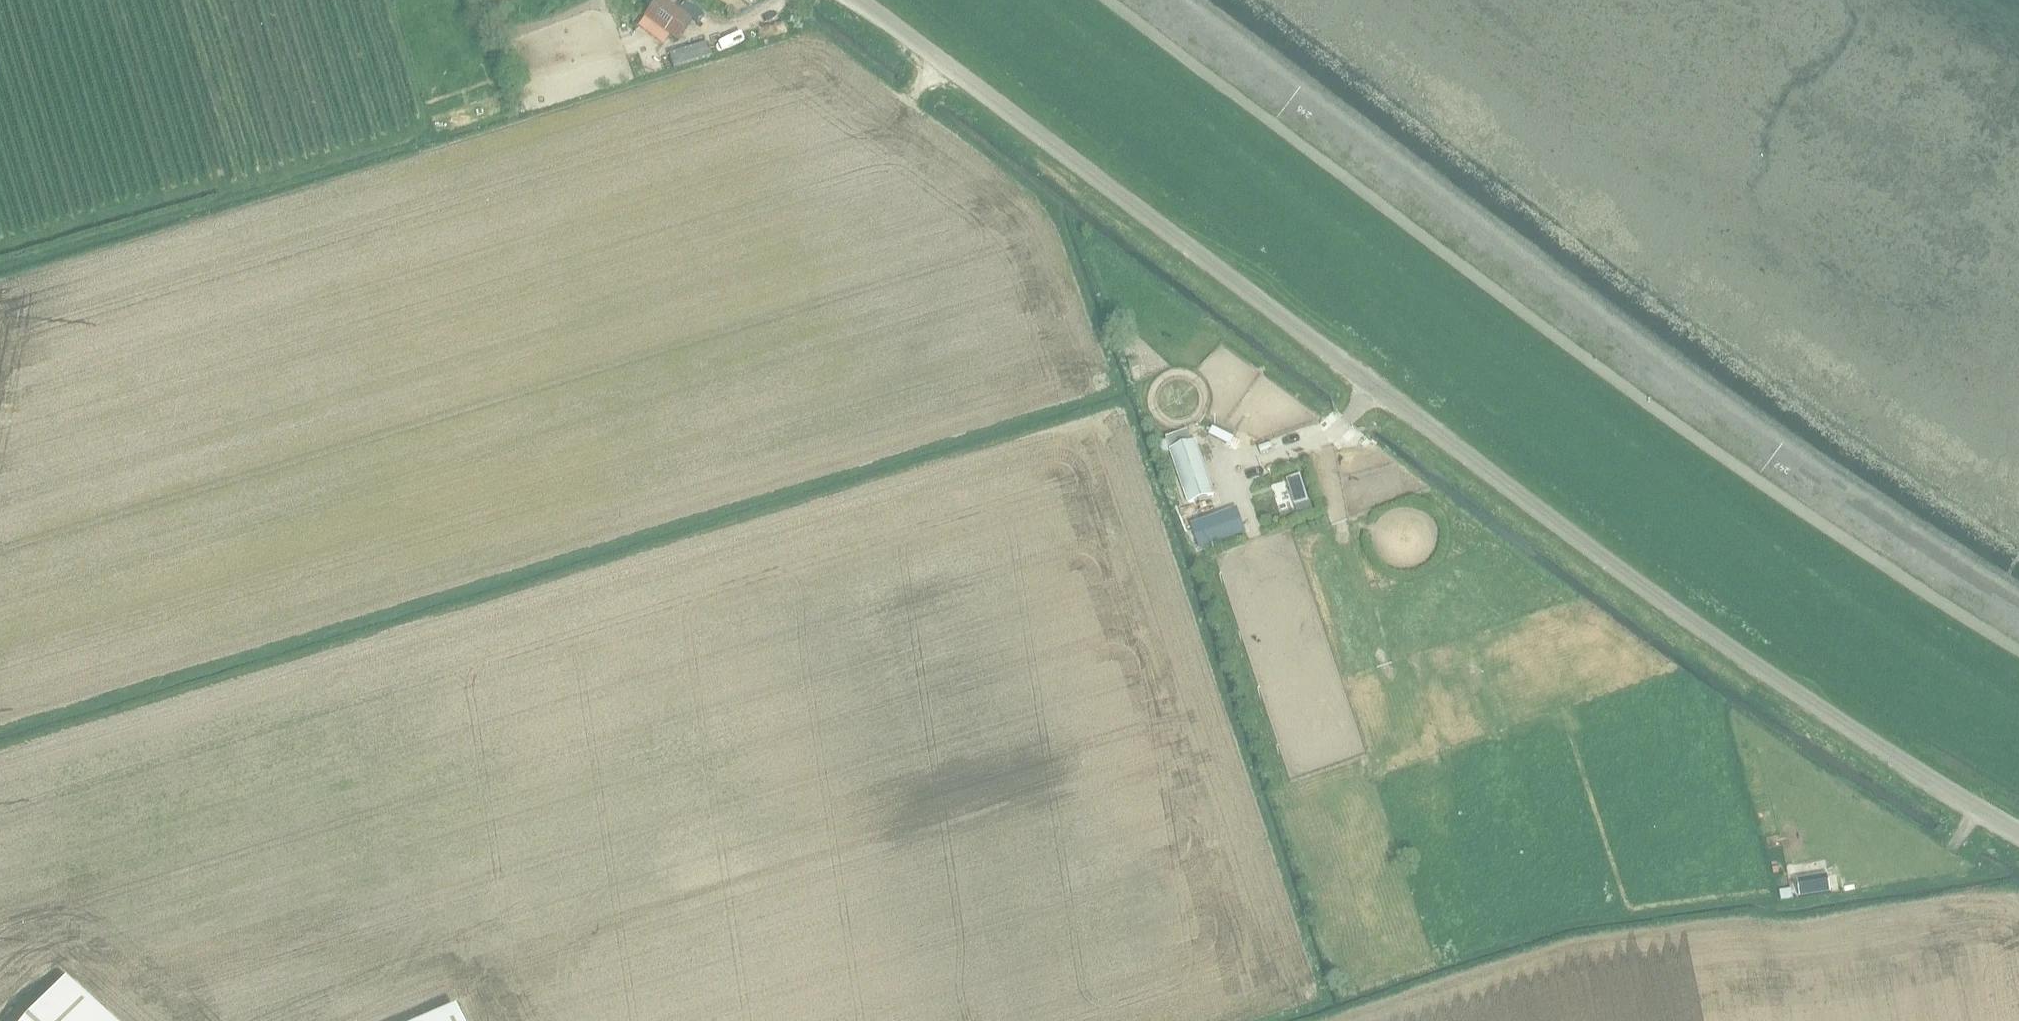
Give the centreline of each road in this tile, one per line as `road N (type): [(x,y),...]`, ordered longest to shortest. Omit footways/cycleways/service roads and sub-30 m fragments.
road 1 (unclassified): [(2018,820),(1711,623),(865,0)]

